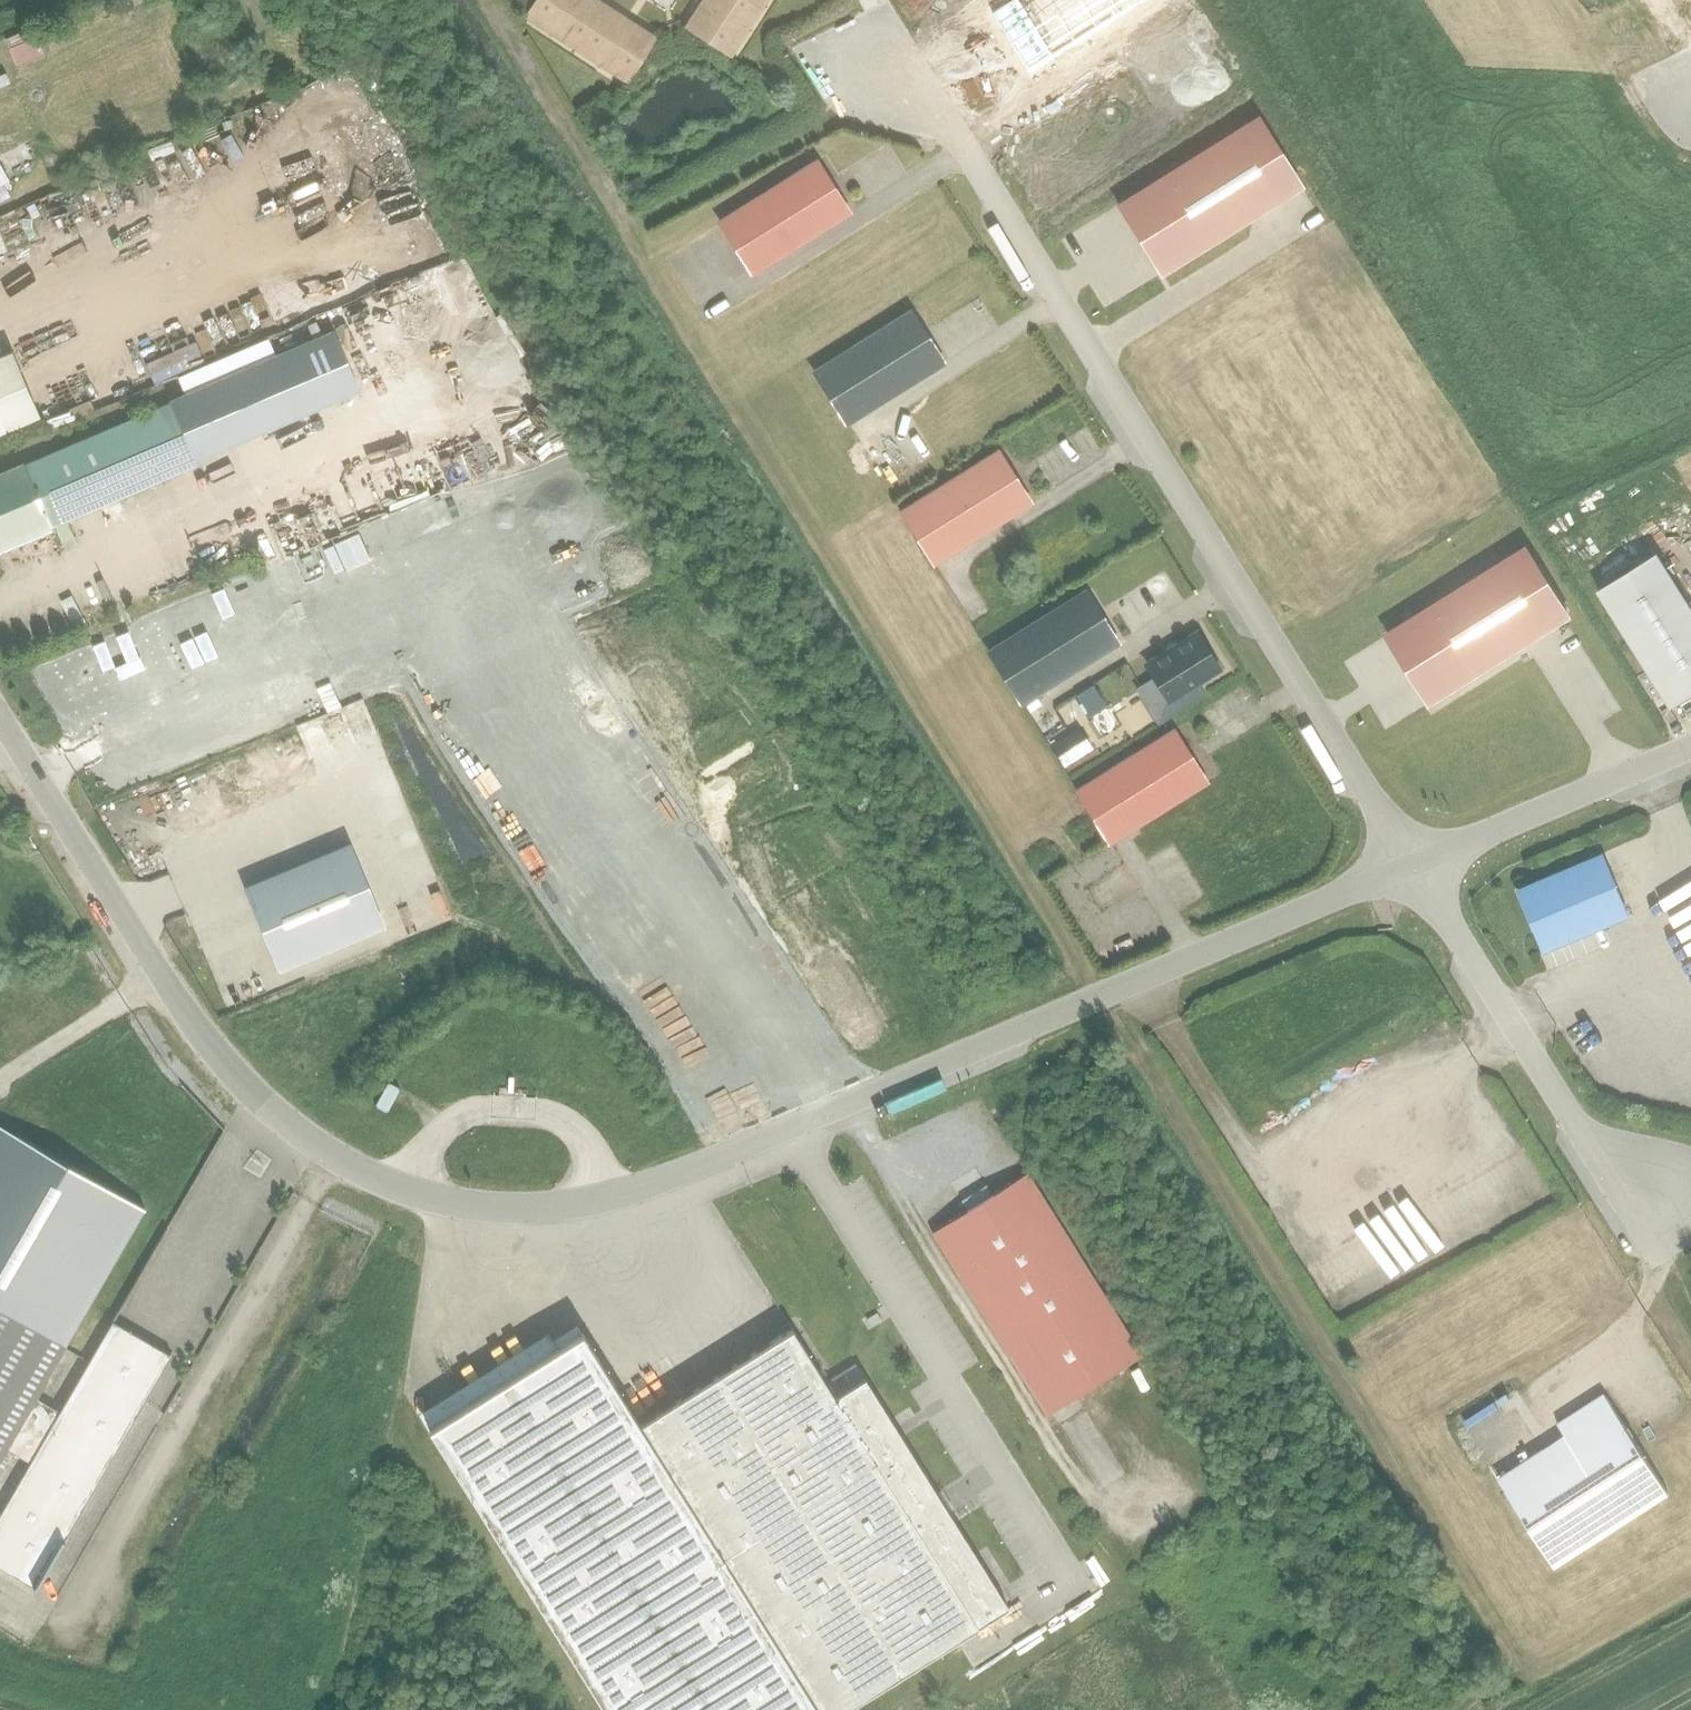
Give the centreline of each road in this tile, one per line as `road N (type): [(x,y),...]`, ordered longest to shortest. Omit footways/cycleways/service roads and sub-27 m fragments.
road 1 (unclassified): [(0,719),(163,984),(242,1091),(302,1143),(373,1182),(491,1209),(572,1206),(689,1173),(1412,861)]
road 2 (unclassified): [(1412,861),(965,150),(857,69)]
road 3 (unclassified): [(1654,1241),(1412,861)]
road 4 (unclassified): [(1412,861),(1690,747)]

